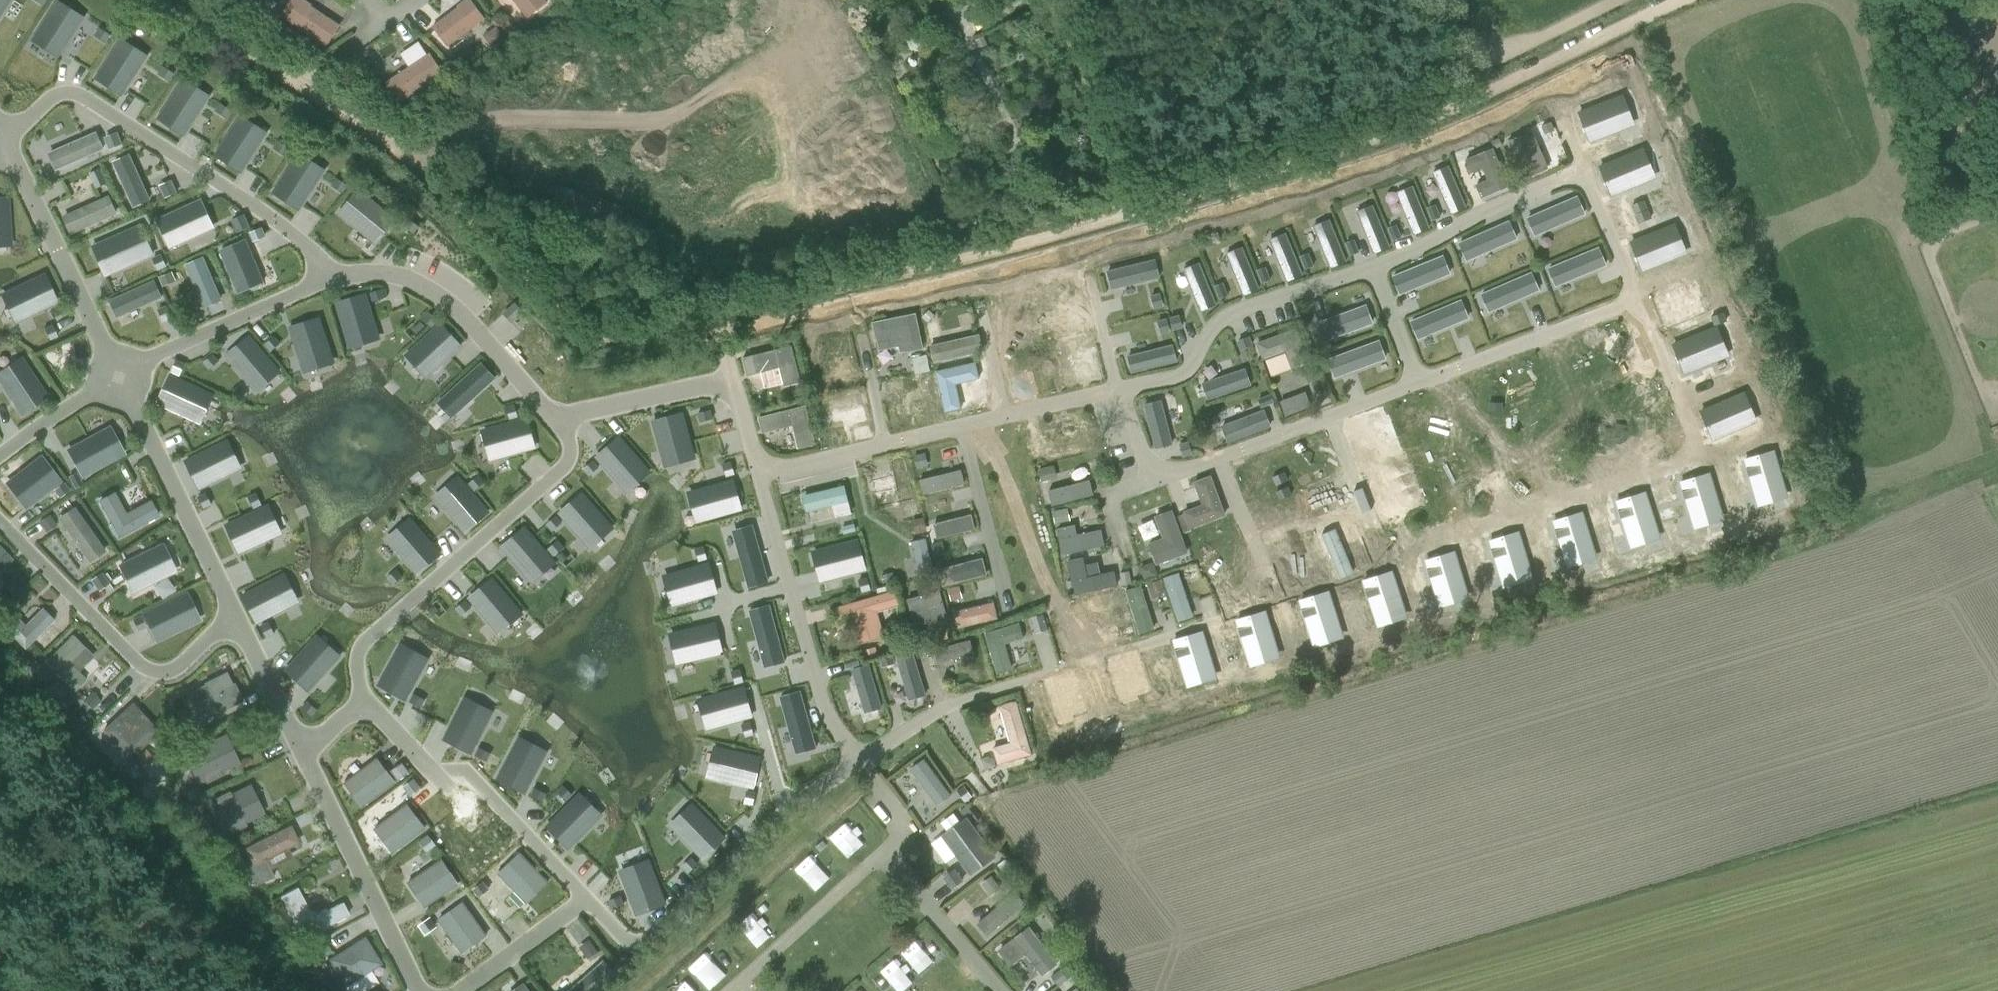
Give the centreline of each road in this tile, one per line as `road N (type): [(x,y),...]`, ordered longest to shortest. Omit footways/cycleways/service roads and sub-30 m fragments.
road 1 (track): [(297,80),(350,114),(400,165),(523,261),(591,355),(1168,210),(1657,0)]
road 2 (track): [(168,0),(297,80)]

